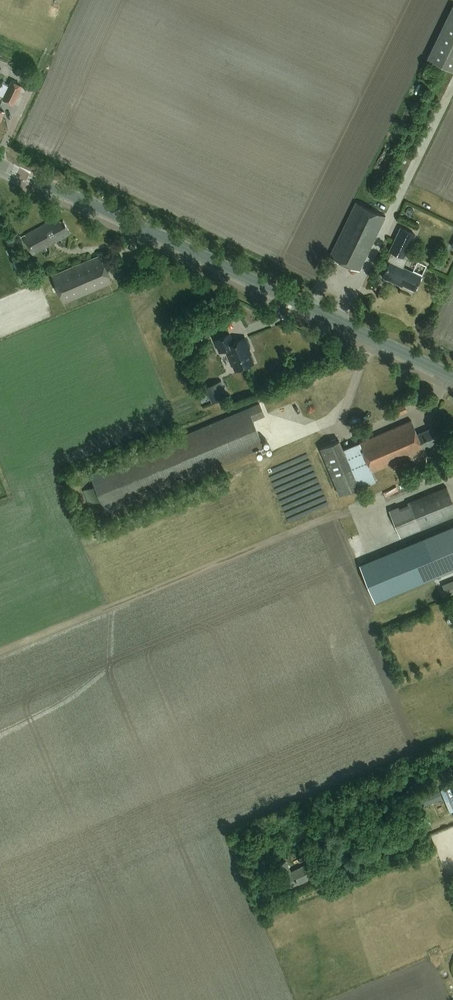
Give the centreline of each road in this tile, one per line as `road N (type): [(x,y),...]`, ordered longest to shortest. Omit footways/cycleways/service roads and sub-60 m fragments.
road 1 (primary): [(452,377),(0,165)]

